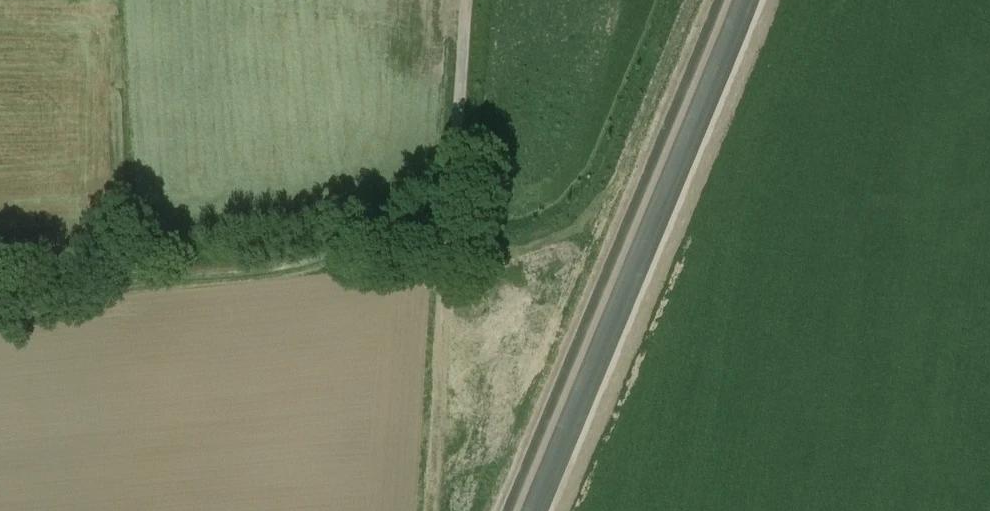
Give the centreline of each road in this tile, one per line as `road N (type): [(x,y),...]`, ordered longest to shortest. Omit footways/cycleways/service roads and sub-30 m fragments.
road 1 (tertiary): [(535,510),(646,253),(740,0)]

